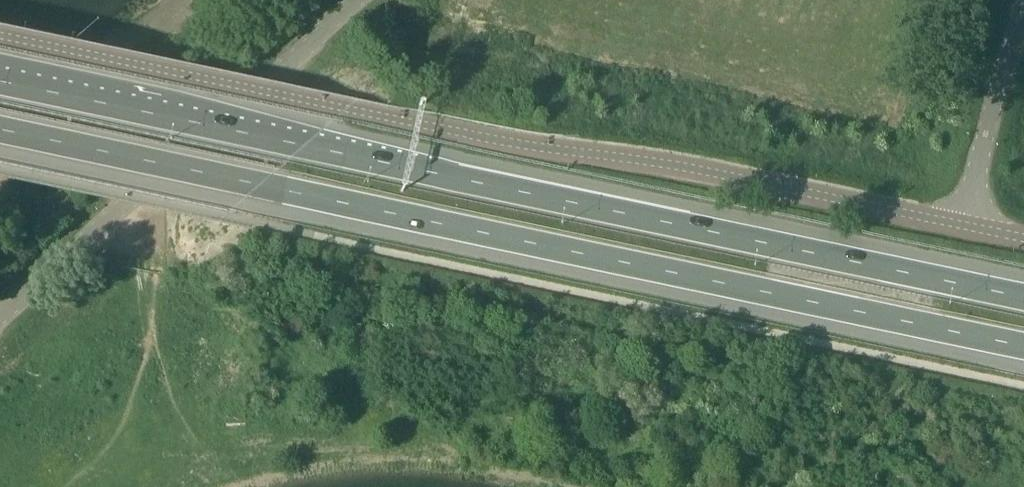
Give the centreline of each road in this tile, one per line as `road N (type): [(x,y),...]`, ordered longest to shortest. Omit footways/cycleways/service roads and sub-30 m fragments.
road 1 (trunk): [(0,130),(1023,346)]
road 2 (trunk): [(1023,297),(0,82)]
road 3 (unclassified): [(963,232),(0,36)]
road 4 (unclassified): [(0,317),(357,0)]
road 5 (unclassified): [(963,232),(1023,1)]

